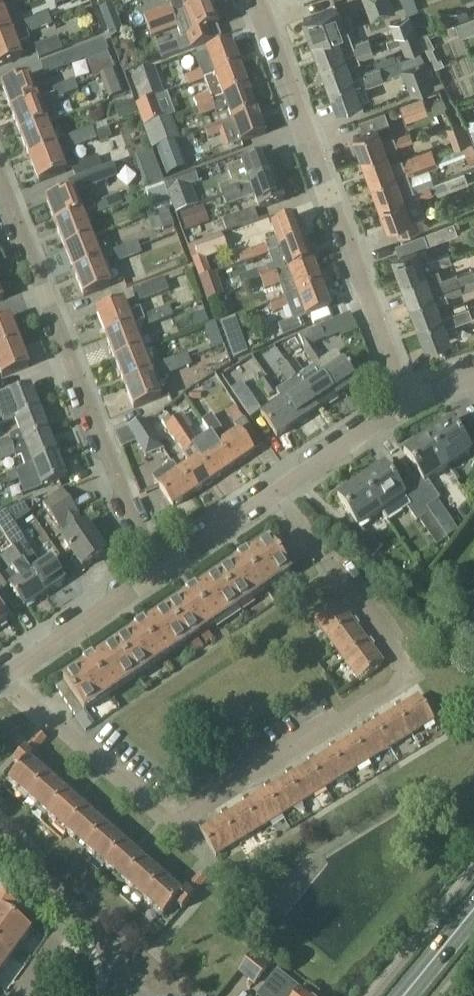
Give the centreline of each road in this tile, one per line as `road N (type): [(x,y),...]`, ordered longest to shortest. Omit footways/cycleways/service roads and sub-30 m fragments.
road 1 (residential): [(0,677),(161,818),(179,818),(395,688),(405,663),(275,492)]
road 2 (residential): [(260,0),(410,402)]
road 3 (residential): [(0,179),(121,491),(162,568)]
road 4 (residential): [(117,995),(95,924),(0,840)]
road 5 (residential): [(0,676),(162,568)]
road 6 (residential): [(275,492),(410,402)]
road 7 (residential): [(162,568),(275,492)]

